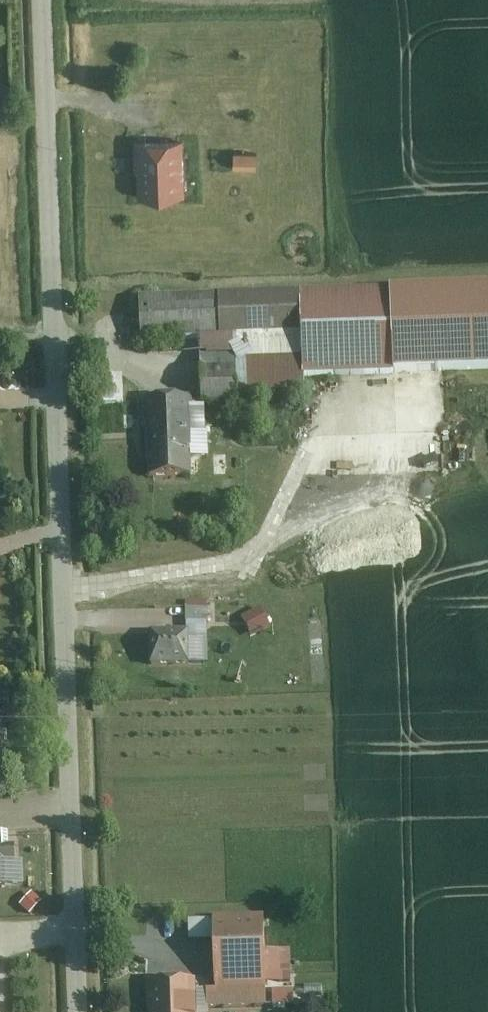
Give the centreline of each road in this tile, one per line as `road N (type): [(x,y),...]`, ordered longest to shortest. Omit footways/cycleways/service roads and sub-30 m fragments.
road 1 (residential): [(42,0),(78,1011)]

